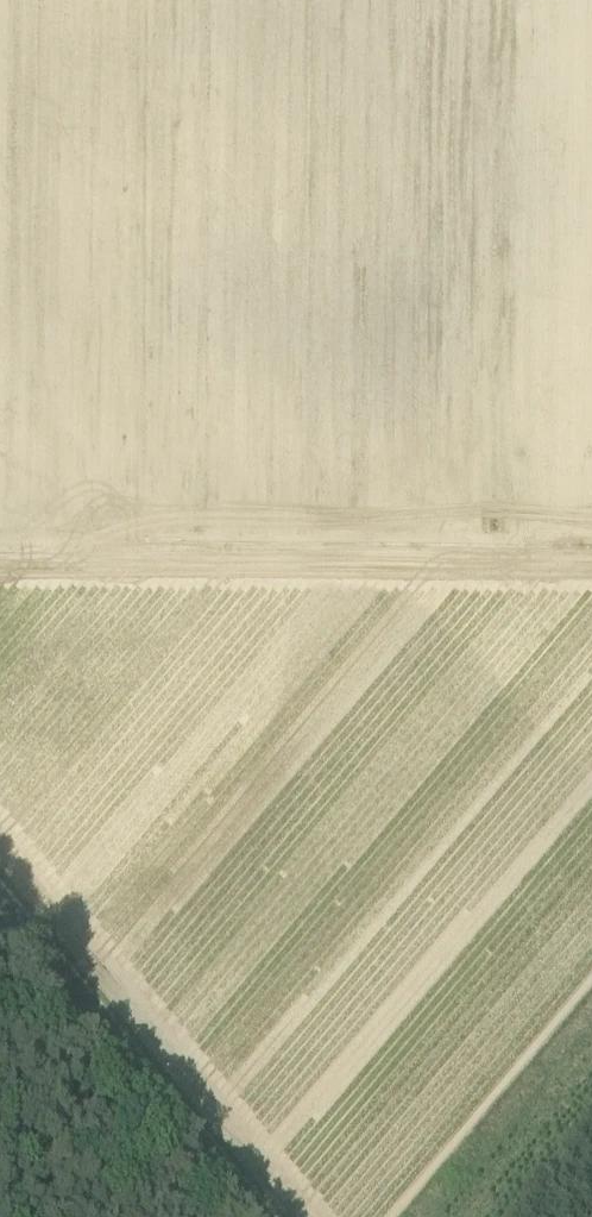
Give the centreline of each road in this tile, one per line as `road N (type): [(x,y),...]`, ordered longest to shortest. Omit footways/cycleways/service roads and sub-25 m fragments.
road 1 (track): [(591,547),(0,545)]
road 2 (tertiary): [(262,1216),(0,897)]

